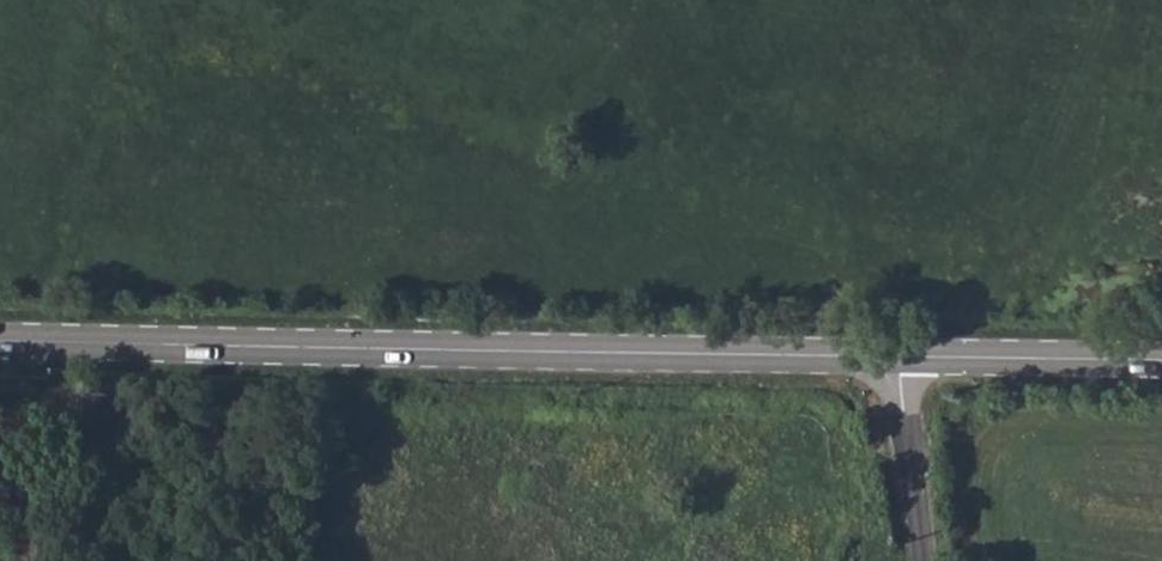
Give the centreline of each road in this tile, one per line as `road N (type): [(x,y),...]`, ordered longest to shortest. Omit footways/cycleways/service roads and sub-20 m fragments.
road 1 (secondary): [(896,361),(0,340)]
road 2 (secondary): [(1161,365),(896,361)]
road 3 (unclassified): [(896,361),(927,560)]

